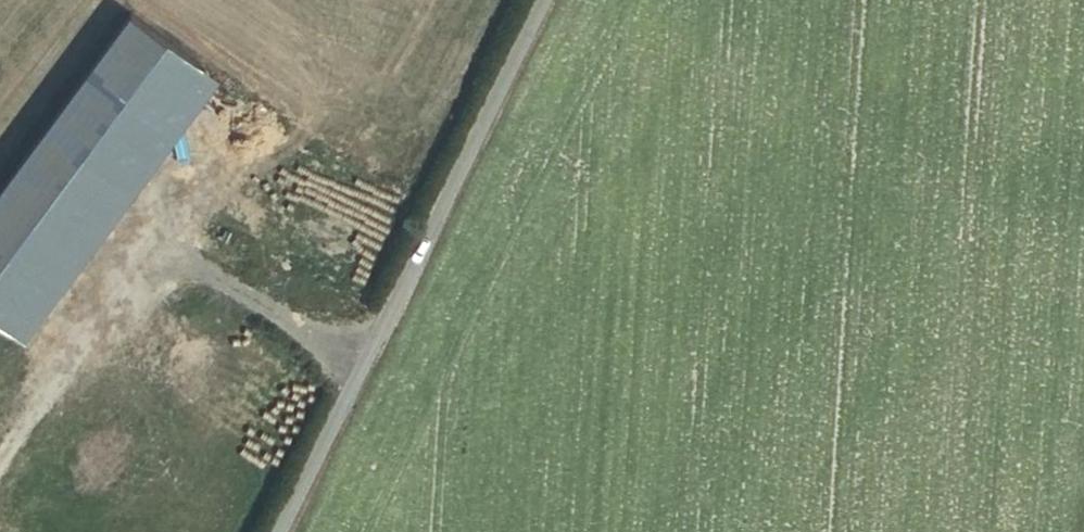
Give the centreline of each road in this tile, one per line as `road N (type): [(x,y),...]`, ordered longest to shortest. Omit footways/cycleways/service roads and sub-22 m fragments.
road 1 (residential): [(545,0),(277,531)]

